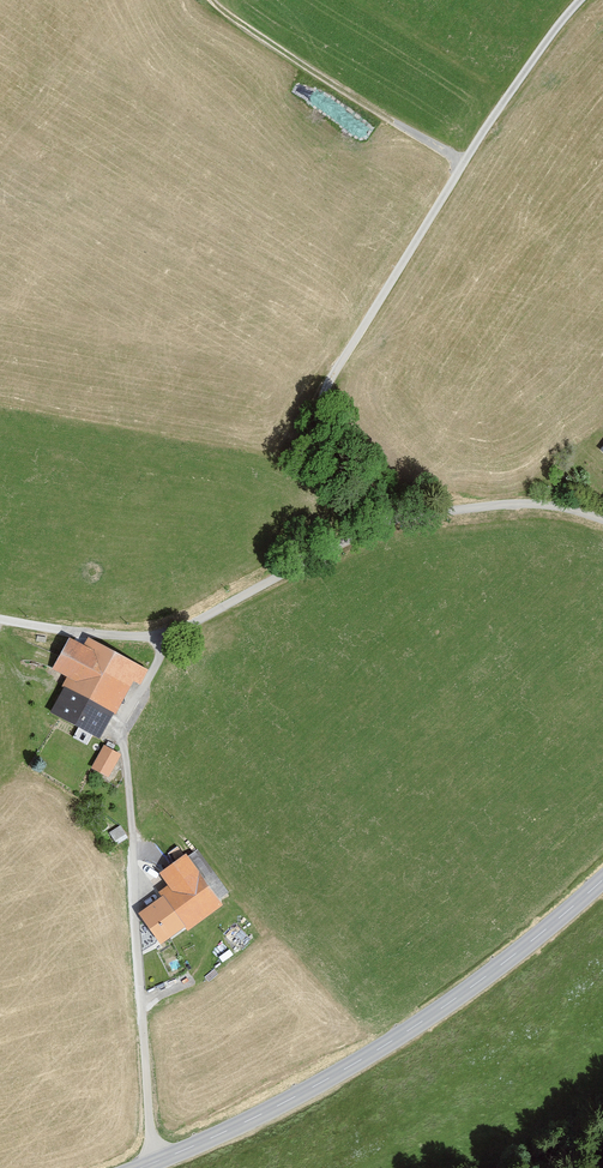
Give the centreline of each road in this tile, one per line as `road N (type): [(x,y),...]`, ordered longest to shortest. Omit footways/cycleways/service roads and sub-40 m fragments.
road 1 (unclassified): [(602,520),(530,503),(407,516),(155,634),(0,619)]
road 2 (track): [(580,0),(550,33),(321,402),(327,451),(407,516)]
road 3 (tertiary): [(602,881),(426,1020),(255,1119),(143,1167)]
road 4 (track): [(152,1164),(119,721),(156,661),(155,634)]
road 5 (track): [(215,0),(464,168)]

